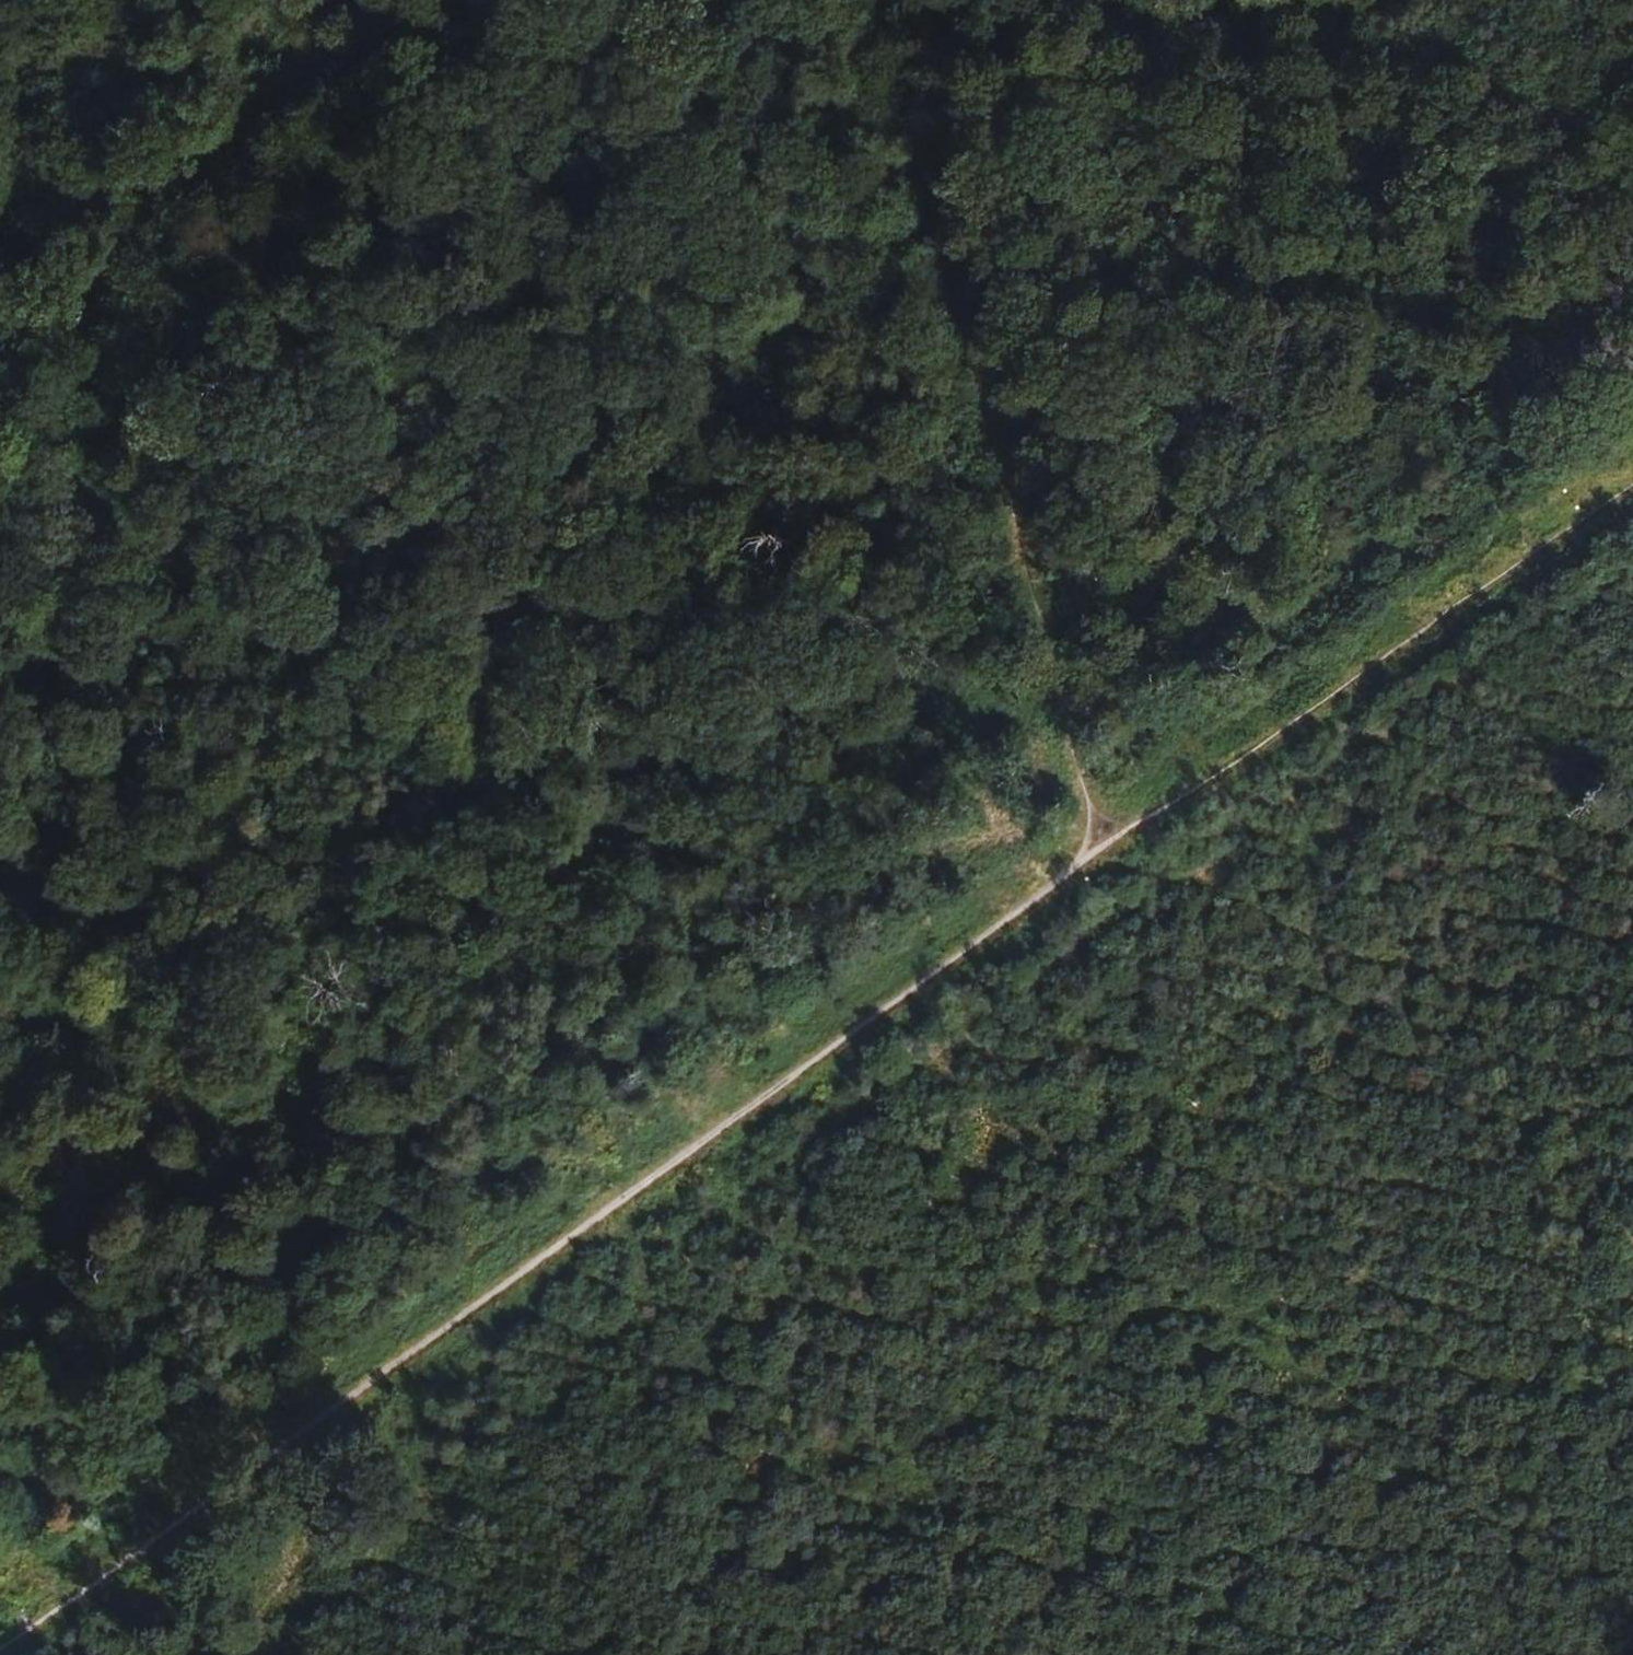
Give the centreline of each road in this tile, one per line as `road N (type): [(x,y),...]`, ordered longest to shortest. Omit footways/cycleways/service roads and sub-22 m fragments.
road 1 (track): [(0,1648),(1100,851),(1632,485)]
road 2 (track): [(891,0),(1100,851)]
road 3 (track): [(0,265),(428,0)]

